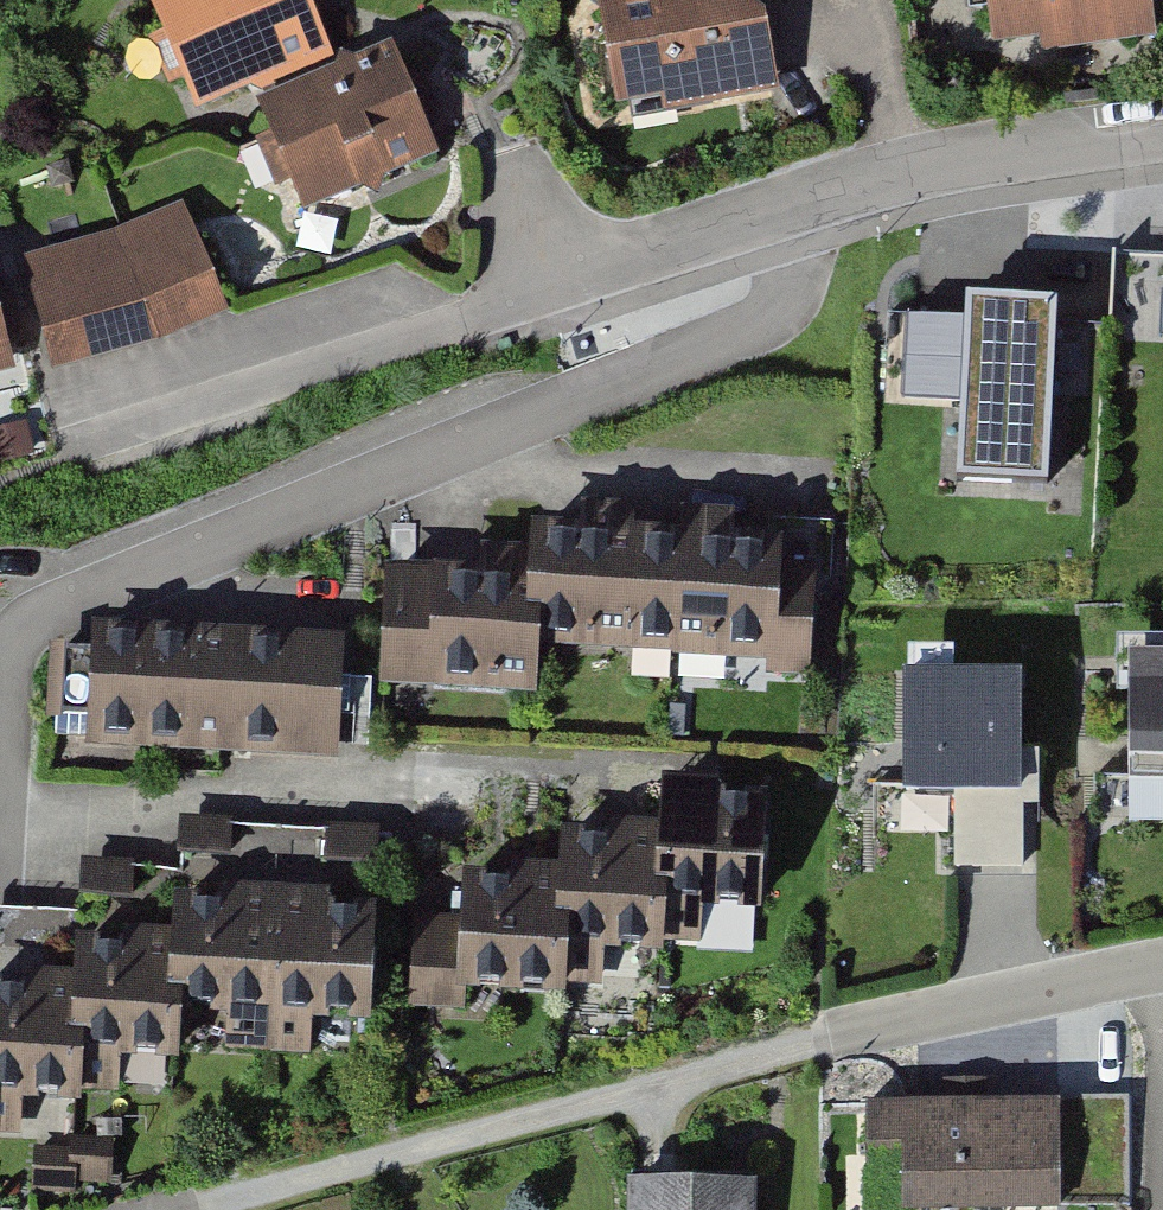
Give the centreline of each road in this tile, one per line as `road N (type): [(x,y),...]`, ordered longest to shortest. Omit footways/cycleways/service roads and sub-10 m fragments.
road 1 (residential): [(0,783),(3,673),(14,634),(46,609),(769,320),(794,286),(797,247),(786,208)]
road 2 (residential): [(786,208),(63,459)]
road 3 (residential): [(1162,128),(978,158),(786,208)]
road 4 (residential): [(828,1033),(1162,964)]

